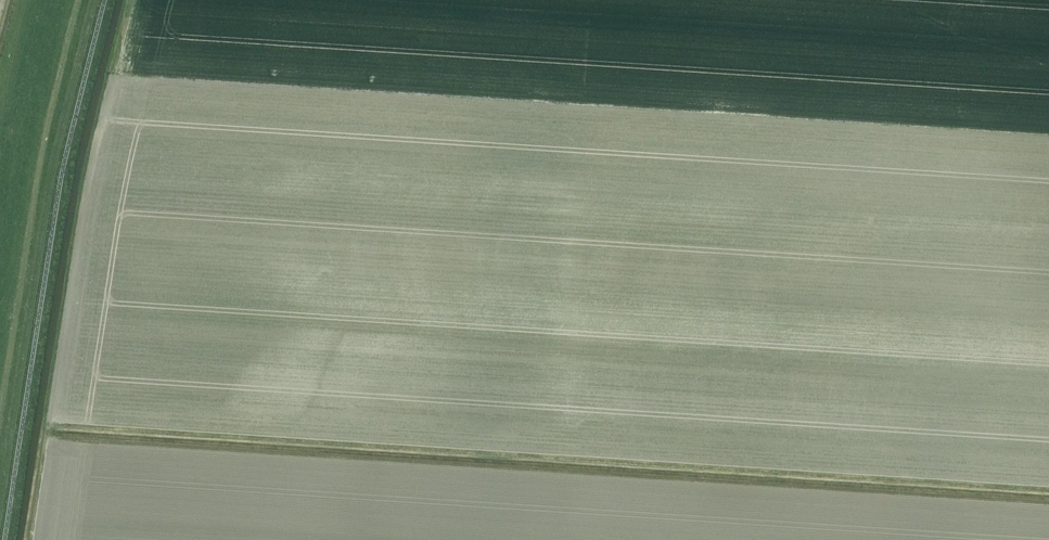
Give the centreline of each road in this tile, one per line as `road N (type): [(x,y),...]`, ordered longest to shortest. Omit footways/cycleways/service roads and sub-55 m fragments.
road 1 (track): [(77,0),(45,132),(0,441)]

